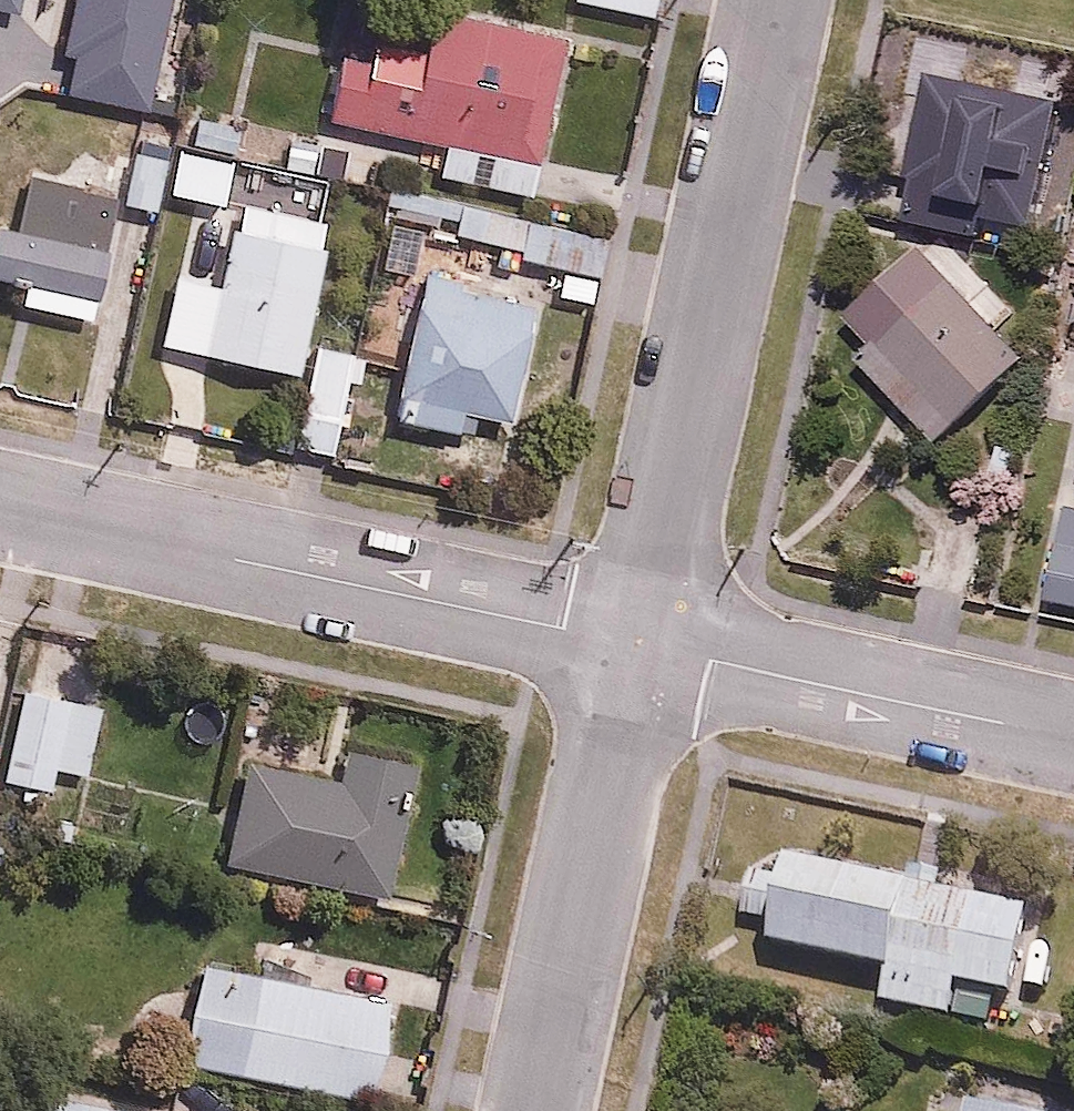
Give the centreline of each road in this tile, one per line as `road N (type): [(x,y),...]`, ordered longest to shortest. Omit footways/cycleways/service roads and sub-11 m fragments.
road 1 (residential): [(638,645),(774,0)]
road 2 (residential): [(638,645),(0,507)]
road 3 (residential): [(537,1110),(638,645)]
road 4 (residential): [(1073,737),(638,645)]

